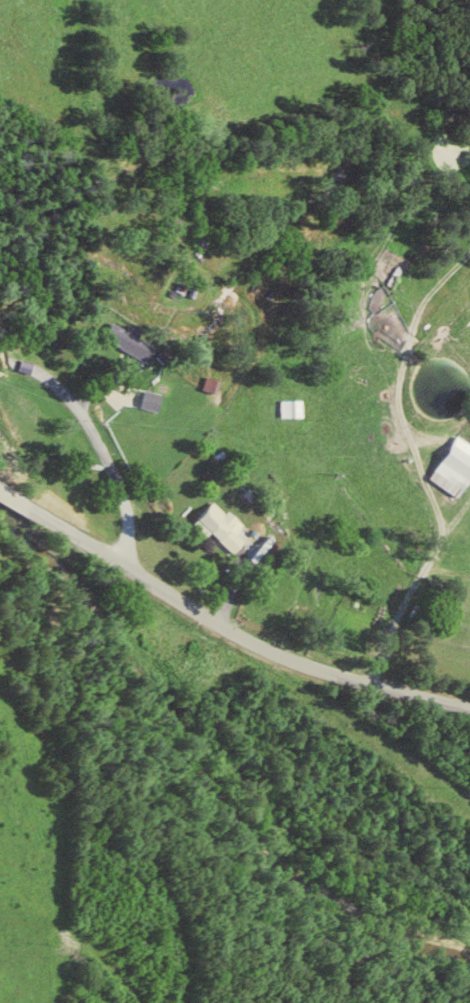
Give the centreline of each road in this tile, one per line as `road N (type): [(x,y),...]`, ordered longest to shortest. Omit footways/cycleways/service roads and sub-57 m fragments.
road 1 (residential): [(469,709),(277,650),(200,616),(117,557),(0,492)]
road 2 (residential): [(359,674),(383,645),(410,577),(430,559),(428,496),(410,456),(394,379),(406,340)]
road 3 (residential): [(0,362),(30,365),(60,385),(93,433),(123,510),(117,557)]

